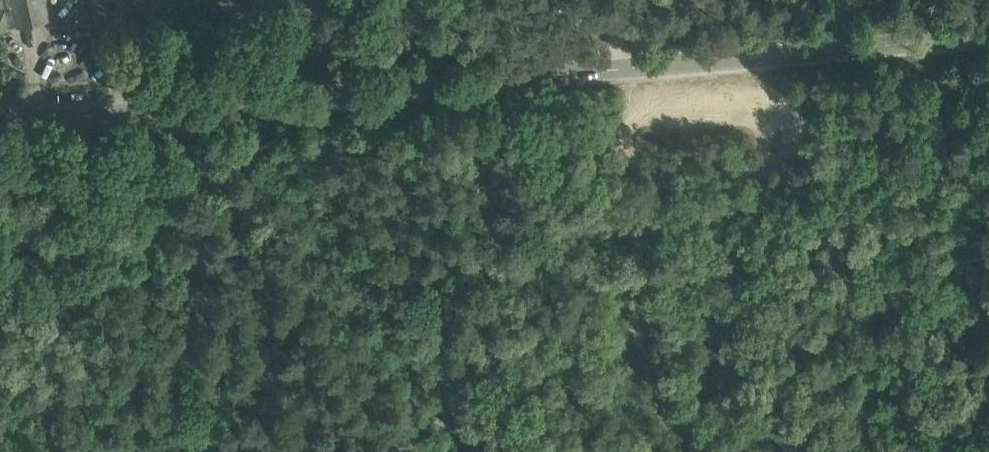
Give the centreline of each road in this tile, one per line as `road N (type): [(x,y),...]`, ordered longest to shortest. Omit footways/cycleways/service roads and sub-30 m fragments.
road 1 (tertiary): [(988,36),(273,102),(0,118)]

